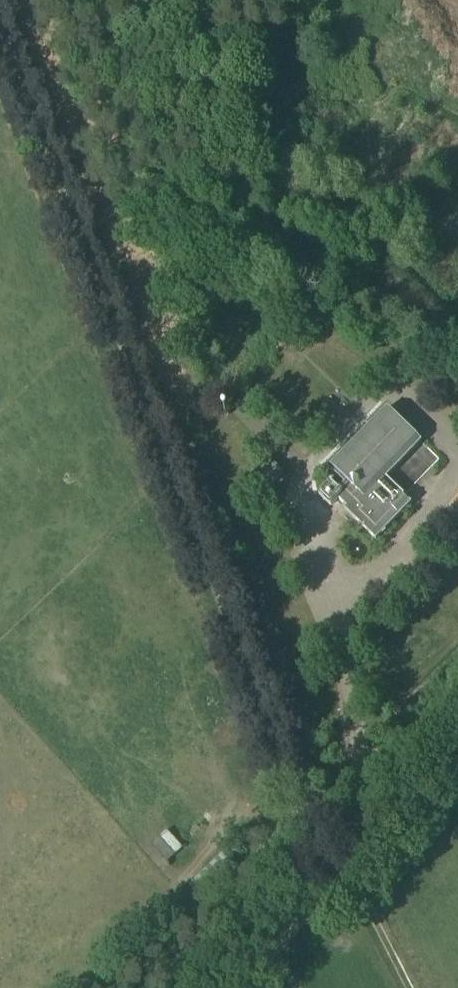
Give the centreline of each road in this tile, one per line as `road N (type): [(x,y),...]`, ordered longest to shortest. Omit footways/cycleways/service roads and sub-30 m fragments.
road 1 (track): [(100,293),(302,808),(338,876)]
road 2 (track): [(0,26),(100,293)]
road 3 (track): [(338,876),(457,751)]
road 4 (track): [(231,987),(338,876)]
road 5 (track): [(346,867),(408,987)]

